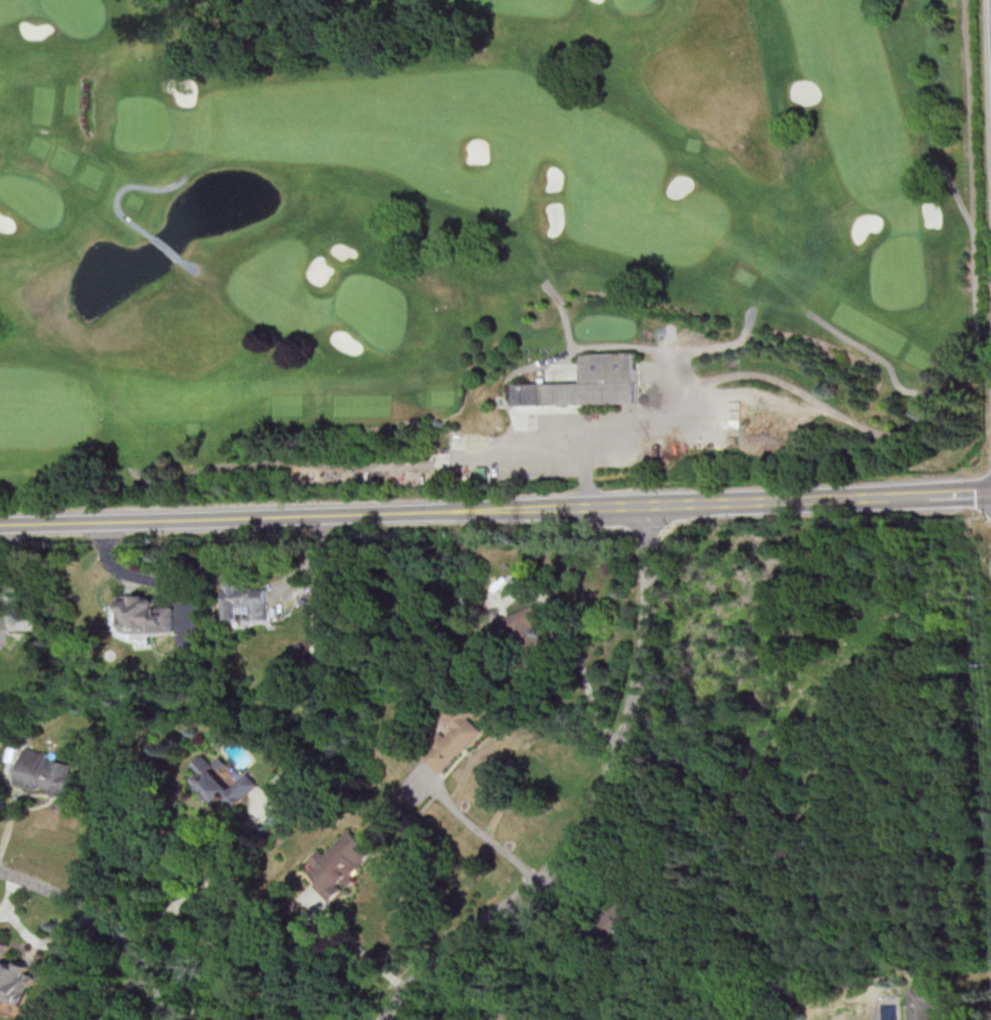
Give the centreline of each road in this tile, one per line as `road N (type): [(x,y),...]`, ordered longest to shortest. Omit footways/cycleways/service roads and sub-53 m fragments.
road 1 (tertiary): [(646,504),(0,524)]
road 2 (residential): [(646,504),(640,671),(589,817),(570,851),(428,966),(384,1019)]
road 3 (tertiary): [(990,491),(646,504)]
road 4 (residential): [(162,1019),(148,979),(96,916),(0,872)]

